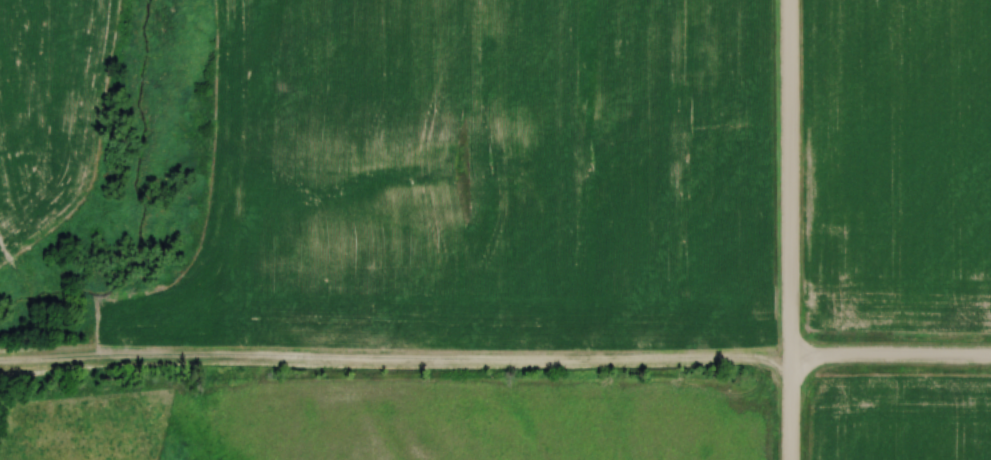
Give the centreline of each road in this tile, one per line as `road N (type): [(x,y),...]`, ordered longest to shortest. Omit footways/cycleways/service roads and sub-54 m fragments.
road 1 (residential): [(785,459),(784,0)]
road 2 (residential): [(786,359),(990,359)]

